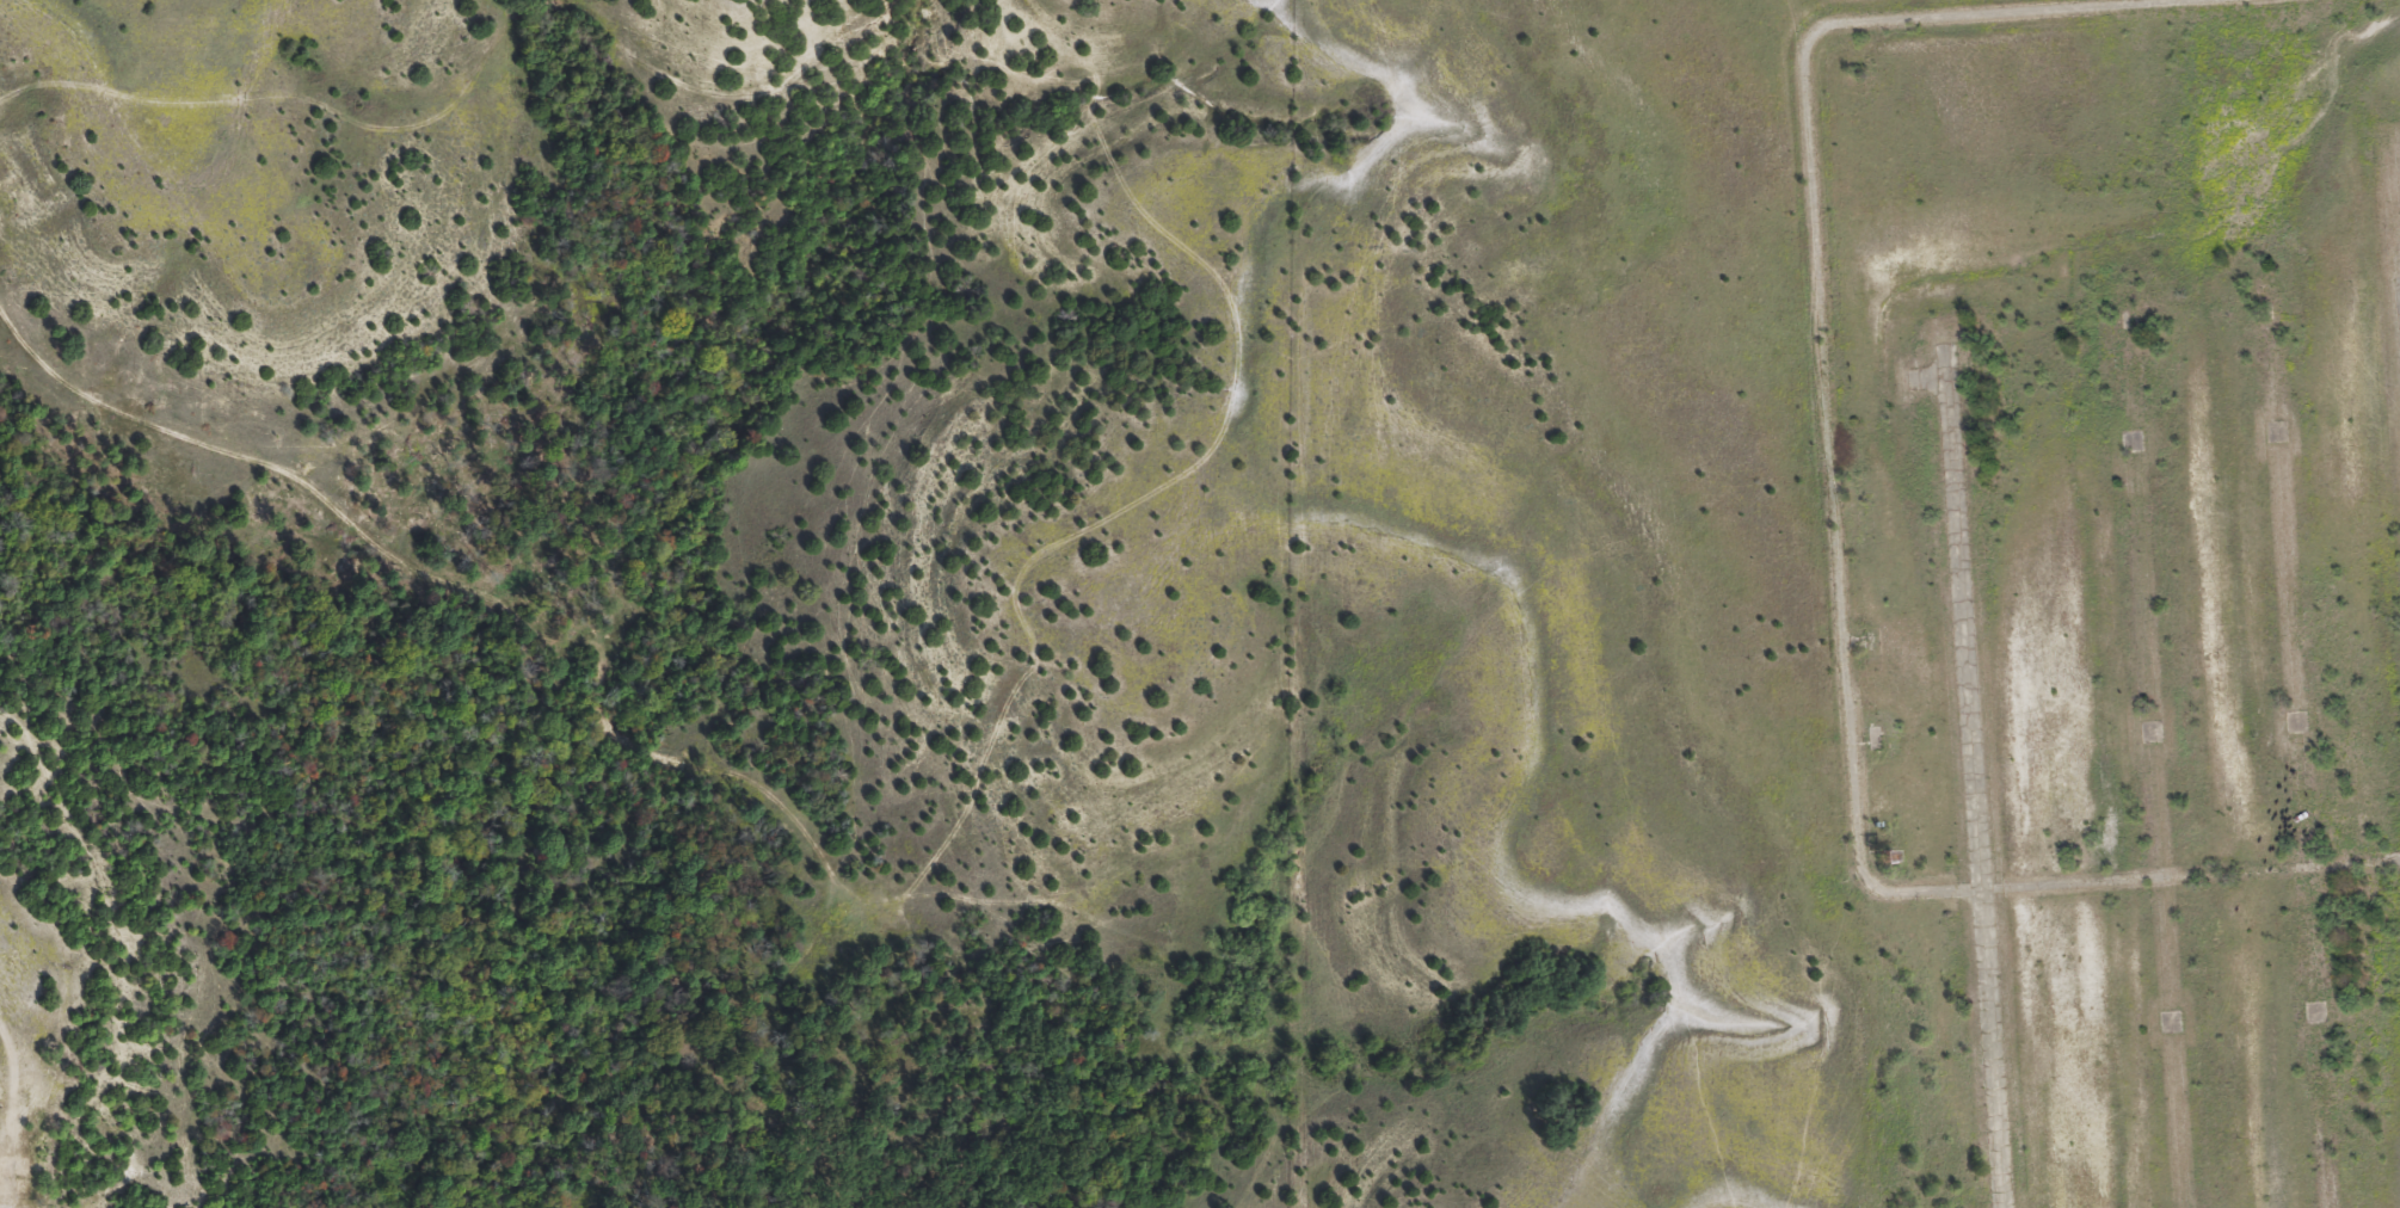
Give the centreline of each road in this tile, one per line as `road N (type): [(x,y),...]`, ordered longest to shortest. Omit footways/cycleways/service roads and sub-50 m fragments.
road 1 (track): [(2204,322),(2247,1207)]

